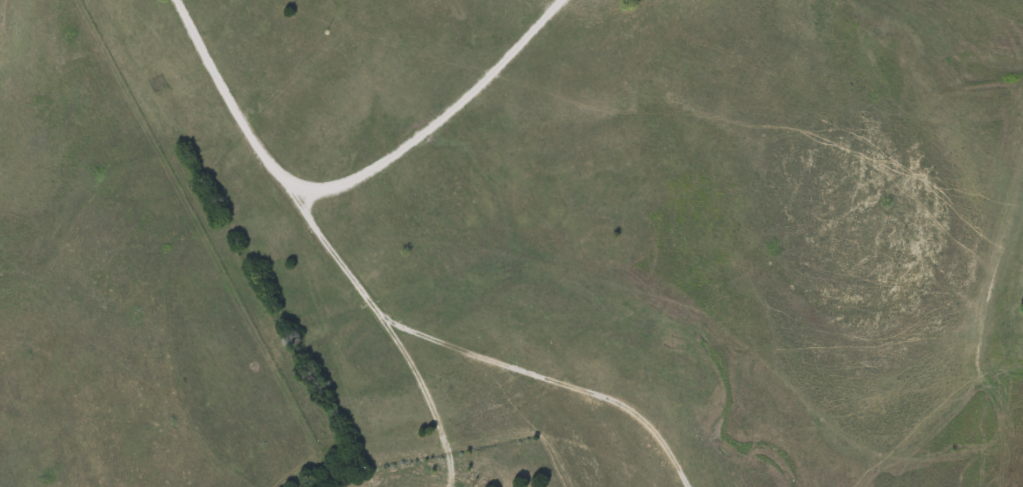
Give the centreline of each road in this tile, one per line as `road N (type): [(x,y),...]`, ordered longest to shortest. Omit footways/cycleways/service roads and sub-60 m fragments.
road 1 (residential): [(171,0),(215,80),(420,379),(445,447),(446,486)]
road 2 (residential): [(688,486),(677,460),(636,415),(385,326)]

